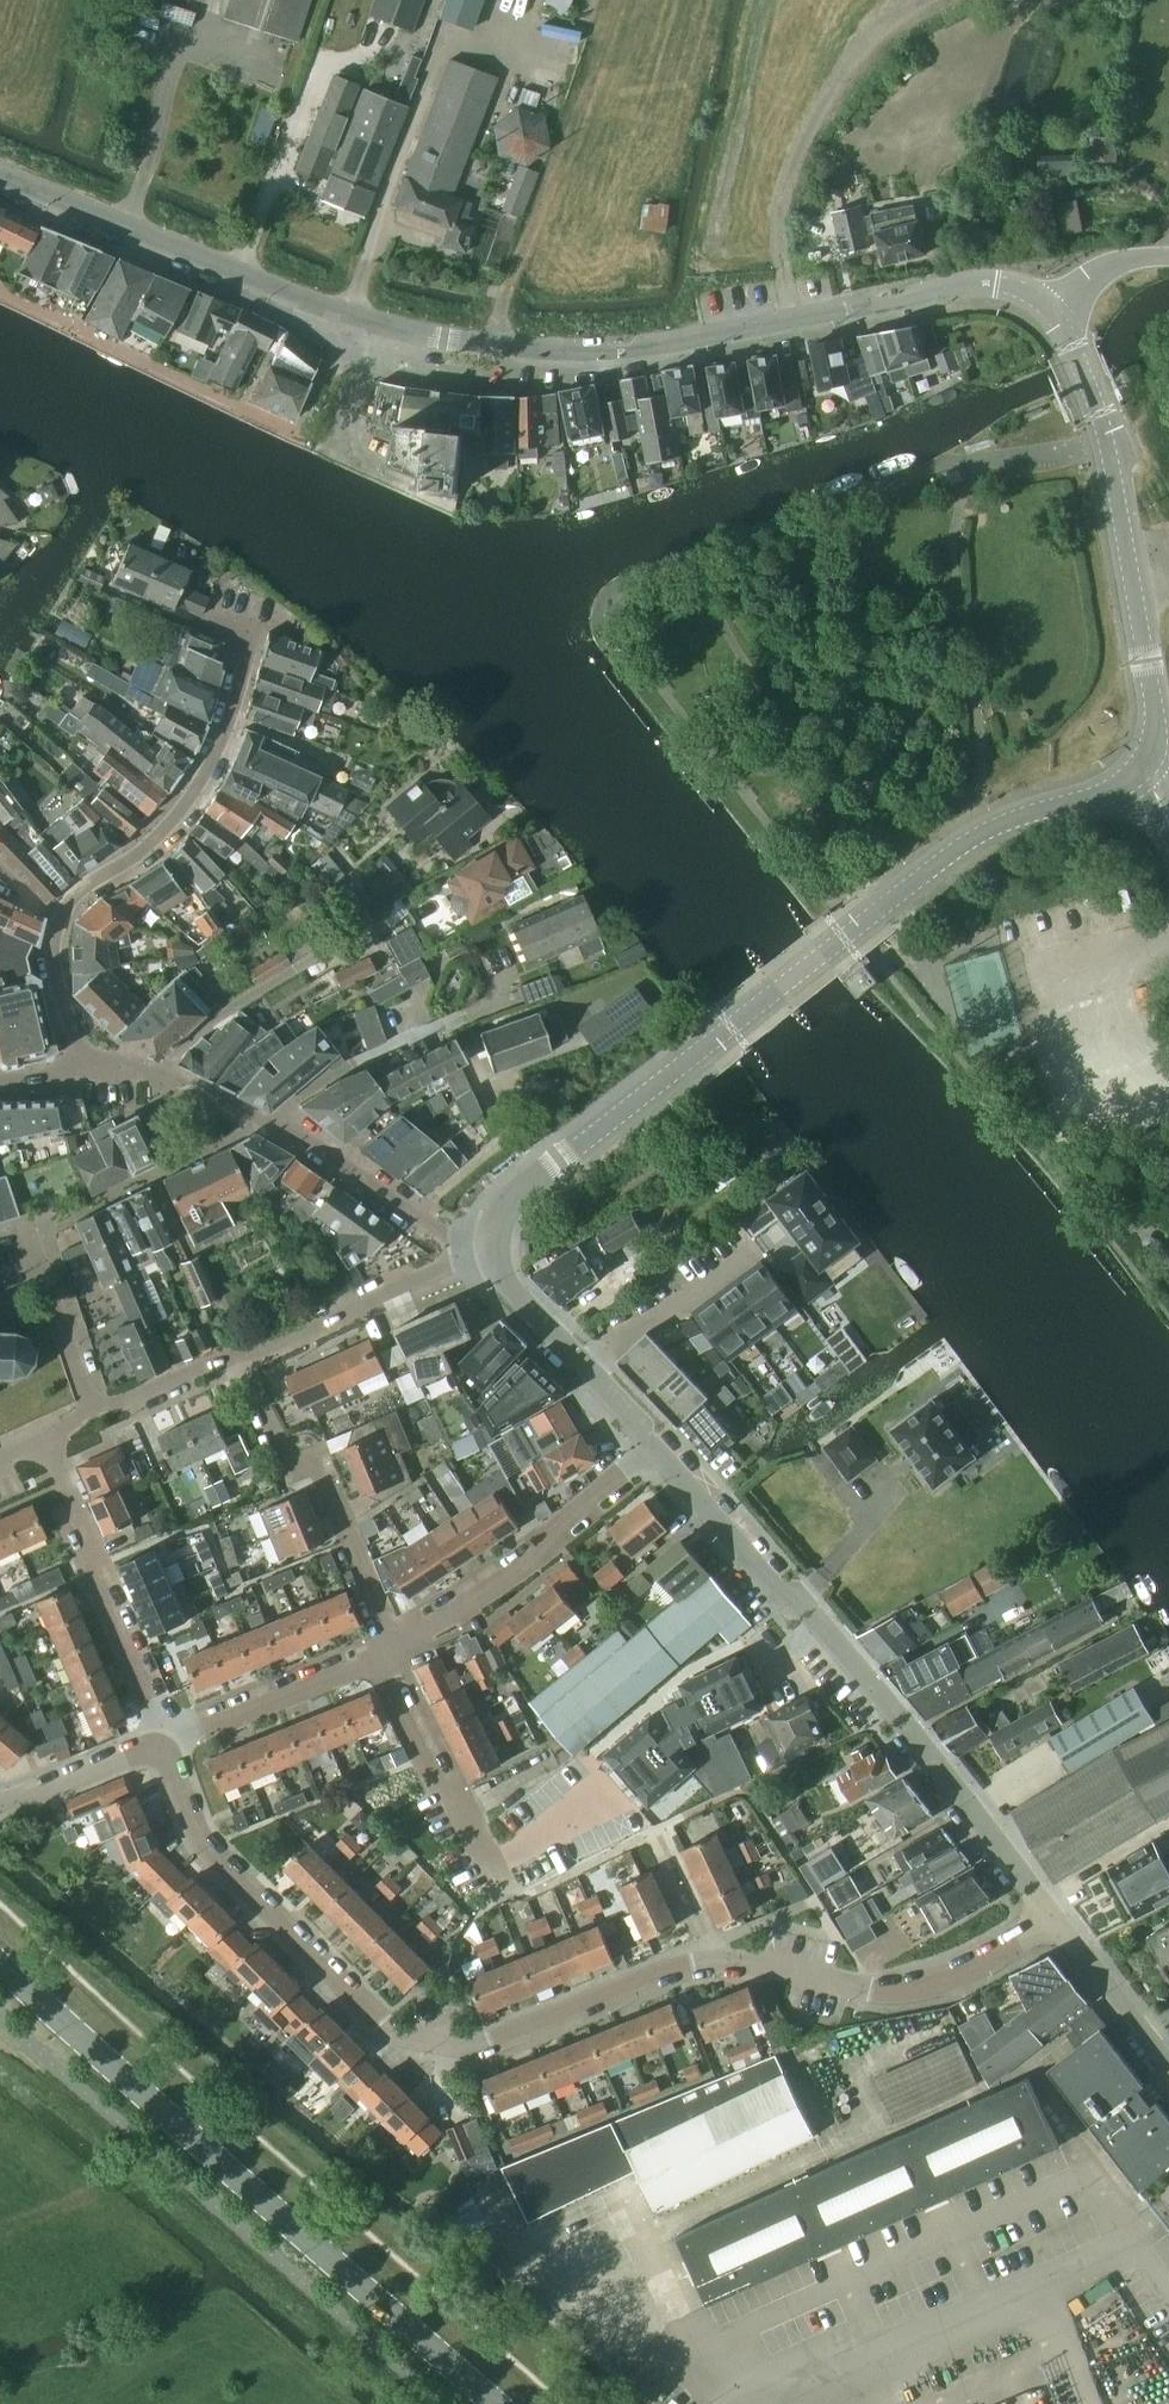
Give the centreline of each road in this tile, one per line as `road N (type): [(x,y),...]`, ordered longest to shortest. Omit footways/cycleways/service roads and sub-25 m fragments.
road 1 (tertiary): [(1051,312),(1020,287),(983,282),(630,348),(443,339),(355,319),(0,178)]
road 2 (residential): [(1051,1919),(911,1994),(705,1959),(491,2045),(456,2044),(390,2030),(203,1842),(163,1739)]
road 3 (tertiary): [(490,1244),(497,1221),(519,1199),(881,904),(987,833),(1114,792),(1145,768)]
road 4 (secondary): [(501,2403),(0,1964)]
road 5 (tertiary): [(1051,1919),(660,1454)]
road 6 (residential): [(87,1060),(53,971),(58,922),(88,884),(165,829),(220,743),(254,638),(207,620)]
road 7 (tertiary): [(1145,768),(1154,724),(1125,536),(1104,435),(1051,312)]
road 8 (track): [(791,318),(778,229),(808,130),(851,61),(926,0)]
road 9 (residential): [(570,1868),(508,1894),(382,1653)]
road 10 (residential): [(393,1647),(318,1468),(290,1464),(244,1359)]
road 11 (residential): [(393,1647),(469,1603),(660,1454)]
road 12 (residential): [(163,1739),(46,1440)]
road 13 (residential): [(244,1359),(490,1244)]
road 14 (tertiary): [(490,1244),(448,1236),(293,1130),(266,1122)]
road 15 (residential): [(584,1370),(777,1231)]
road 16 (residential): [(163,1739),(382,1653)]
road 17 (residential): [(89,1407),(27,1229),(0,1239)]
road 18 (tertiary): [(87,1060),(161,1072),(266,1122)]
road 19 (tertiary): [(1168,2065),(1051,1919)]
road 20 (residential): [(0,1799),(163,1739)]
road 21 (residential): [(89,1407),(128,1402),(222,1359),(244,1359)]
road 22 (tertiary): [(584,1370),(507,1279),(490,1244)]
road 23 (unclassified): [(1051,312),(1118,266),(1168,258)]

